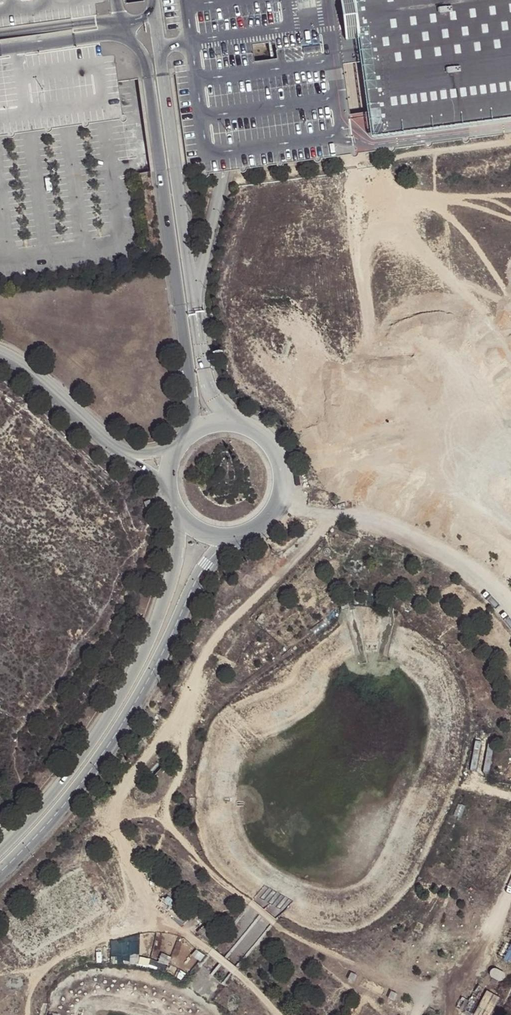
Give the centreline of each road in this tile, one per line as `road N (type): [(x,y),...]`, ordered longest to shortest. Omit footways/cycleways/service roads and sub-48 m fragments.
road 1 (track): [(411,533),(331,547),(291,570),(236,624),(210,658),(166,823),(274,920),(379,976)]
road 2 (track): [(510,600),(460,551),(375,510),(332,514),(280,502)]
road 3 (tertiary): [(146,665),(89,759),(0,860)]
road 4 (tertiary): [(227,538),(269,518),(283,489),(279,457),(259,432),(229,421),(205,424),(177,446)]
road 5 (track): [(29,1014),(52,968),(92,938),(145,929),(211,951)]
road 6 (track): [(368,332),(350,158)]
road 7 (tertiary): [(0,354),(131,457)]
road 8 (tertiary): [(146,665),(227,538)]
road 9 (tertiary): [(181,519),(146,665)]
road 10 (track): [(510,886),(456,1014)]

